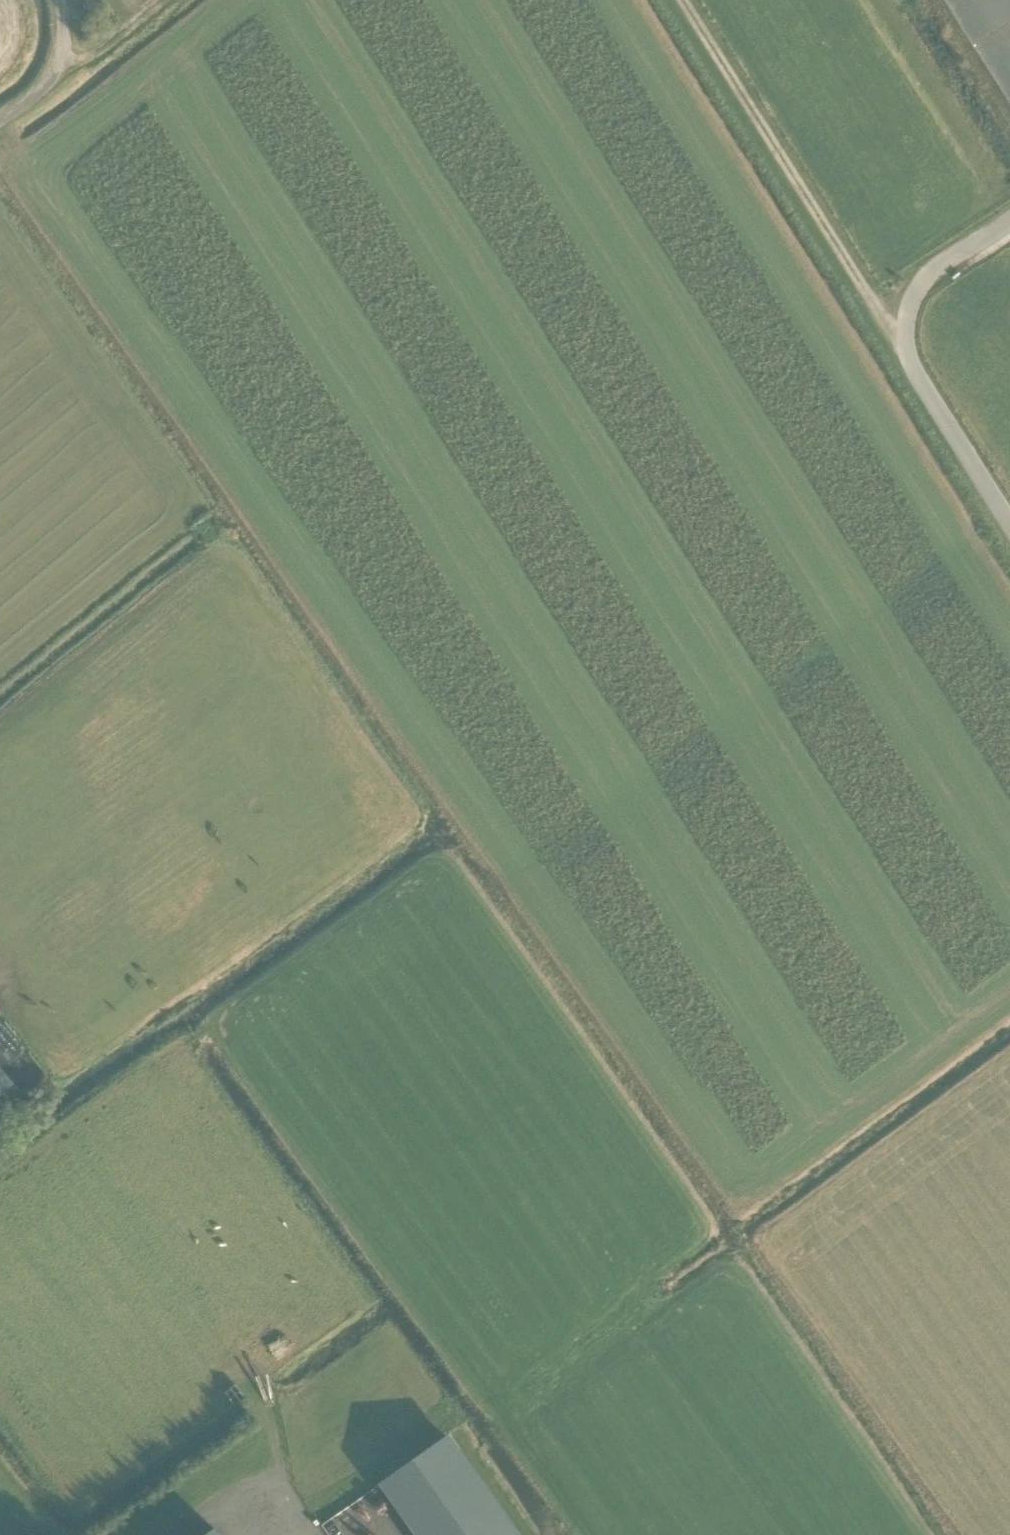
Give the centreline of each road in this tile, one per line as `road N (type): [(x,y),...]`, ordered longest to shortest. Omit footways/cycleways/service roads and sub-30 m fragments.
road 1 (track): [(685,0),(906,348)]
road 2 (track): [(0,122),(22,109),(60,65),(61,0)]
road 3 (track): [(60,65),(113,45),(167,0)]

